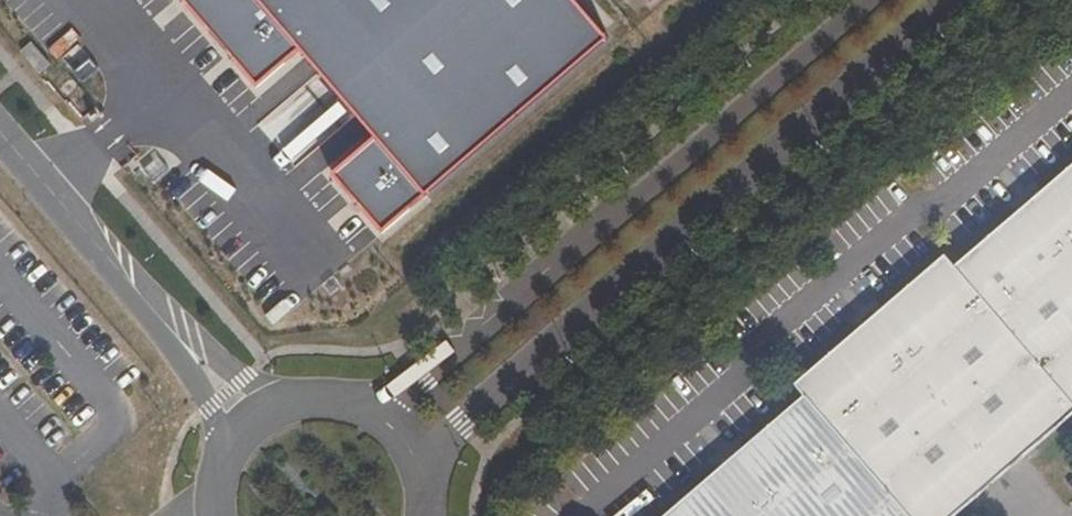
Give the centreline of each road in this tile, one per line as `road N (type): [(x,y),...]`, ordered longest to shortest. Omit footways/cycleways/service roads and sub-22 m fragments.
road 1 (unclassified): [(424,474),(461,422),(952,0)]
road 2 (unclassified): [(863,0),(423,376),(358,404)]
road 3 (unclassified): [(0,129),(253,423)]

